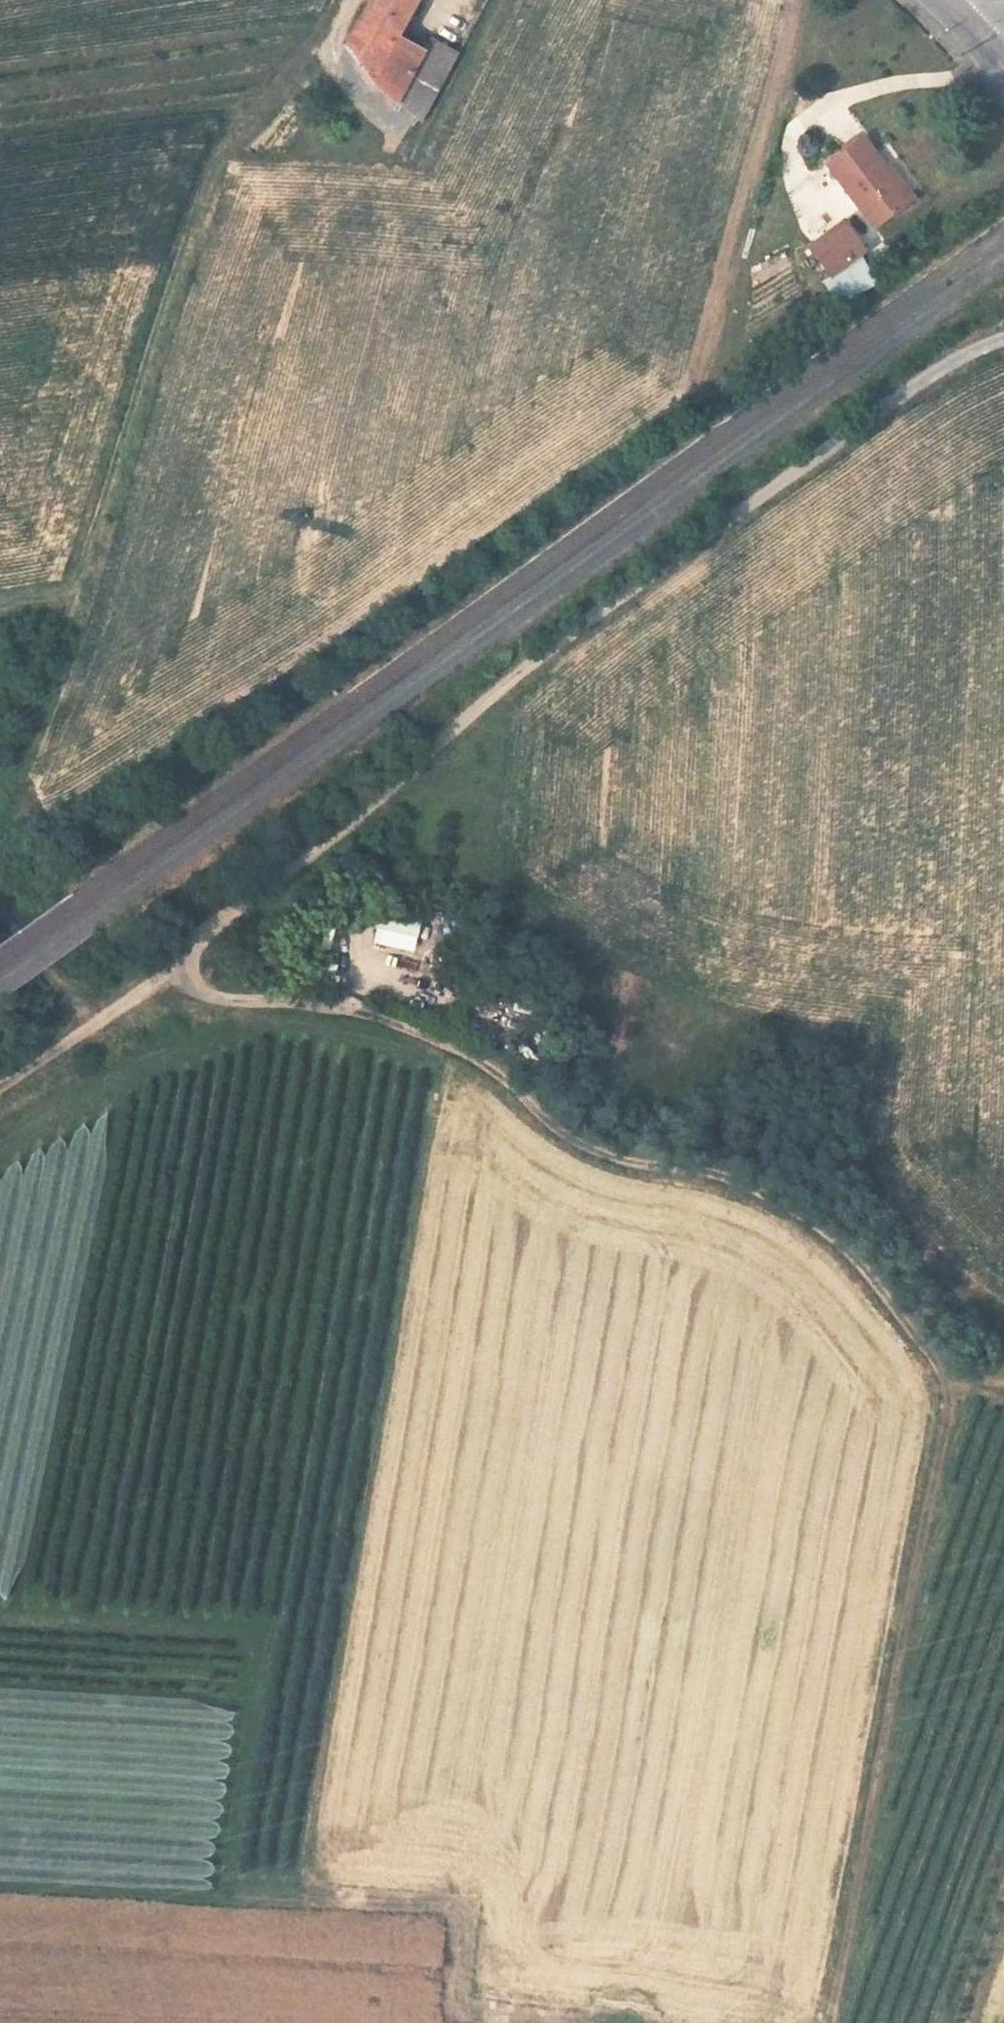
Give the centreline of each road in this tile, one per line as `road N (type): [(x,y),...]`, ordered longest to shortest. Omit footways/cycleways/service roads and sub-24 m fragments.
road 1 (track): [(176,959),(518,676),(918,378),(1003,342)]
road 2 (track): [(932,1358),(860,1261),(810,1219),(731,1178),(594,1152),(450,1044),(362,1014),(288,1000),(227,1001),(198,990),(176,959)]
road 3 (track): [(830,2022),(944,1410),(932,1358)]
road 4 (track): [(85,1031),(0,918)]

